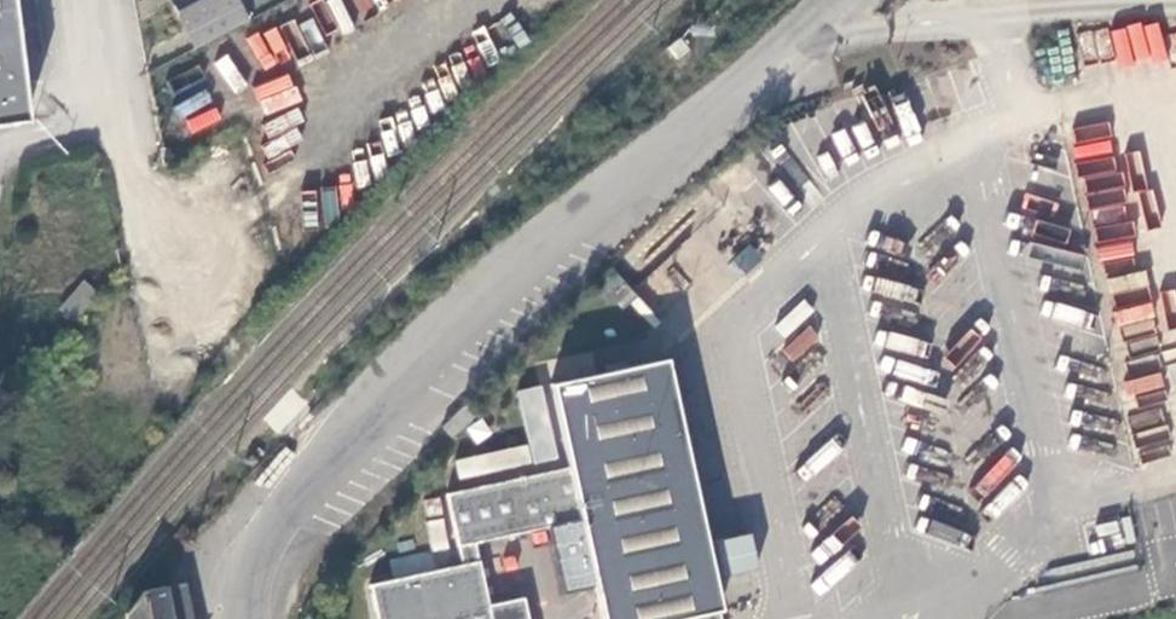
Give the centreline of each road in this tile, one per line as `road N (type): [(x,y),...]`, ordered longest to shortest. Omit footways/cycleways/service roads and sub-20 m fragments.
road 1 (unclassified): [(244,618),(253,552),(302,480),(823,0)]
road 2 (residential): [(160,263),(134,177),(105,0)]

